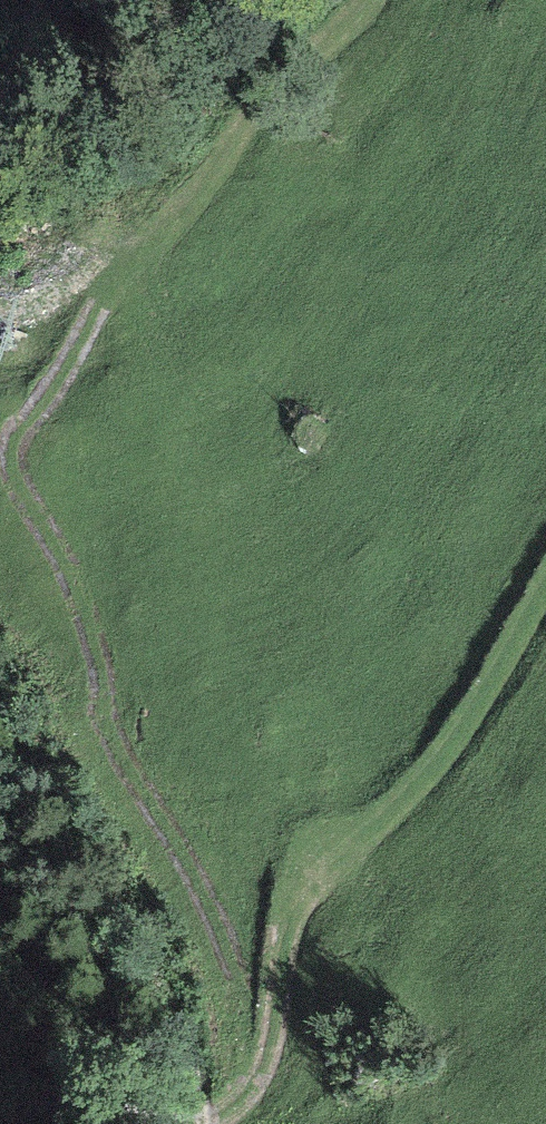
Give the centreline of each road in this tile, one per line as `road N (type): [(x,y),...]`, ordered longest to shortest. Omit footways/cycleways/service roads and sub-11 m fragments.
road 1 (track): [(365,0),(353,20),(266,85),(191,200),(109,290),(13,449),(16,480),(84,593),(93,636),(84,679),(92,727),(164,854),(233,1030),(248,1093)]
road 2 (track): [(205,1123),(256,1088),(281,1019),(286,949),(302,887),(412,801),(545,603)]
road 3 (track): [(23,1123),(42,1109),(91,1104),(190,1123)]
road 4 (track): [(147,240),(0,270)]

